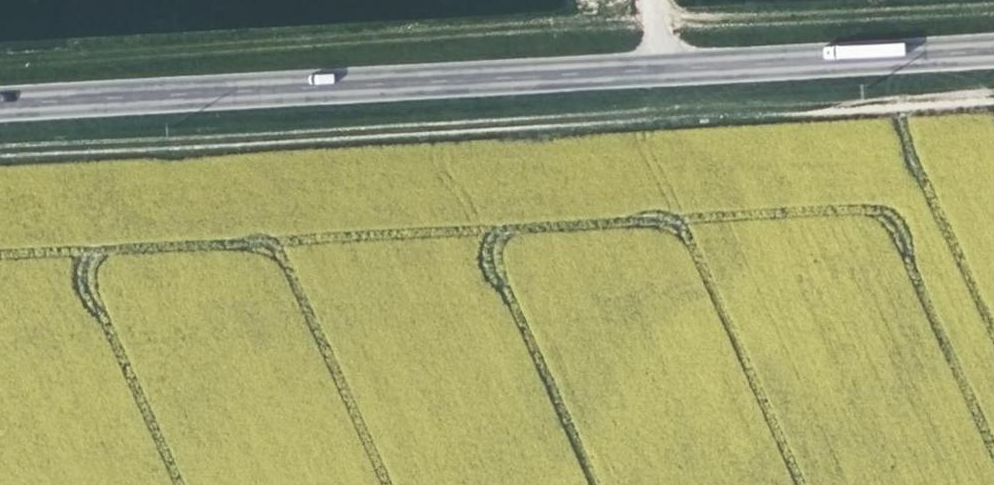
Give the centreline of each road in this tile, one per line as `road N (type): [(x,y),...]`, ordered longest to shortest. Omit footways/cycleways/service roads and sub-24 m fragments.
road 1 (track): [(0,157),(993,95)]
road 2 (secondary): [(0,97),(993,40)]
road 3 (track): [(652,27),(0,60)]

